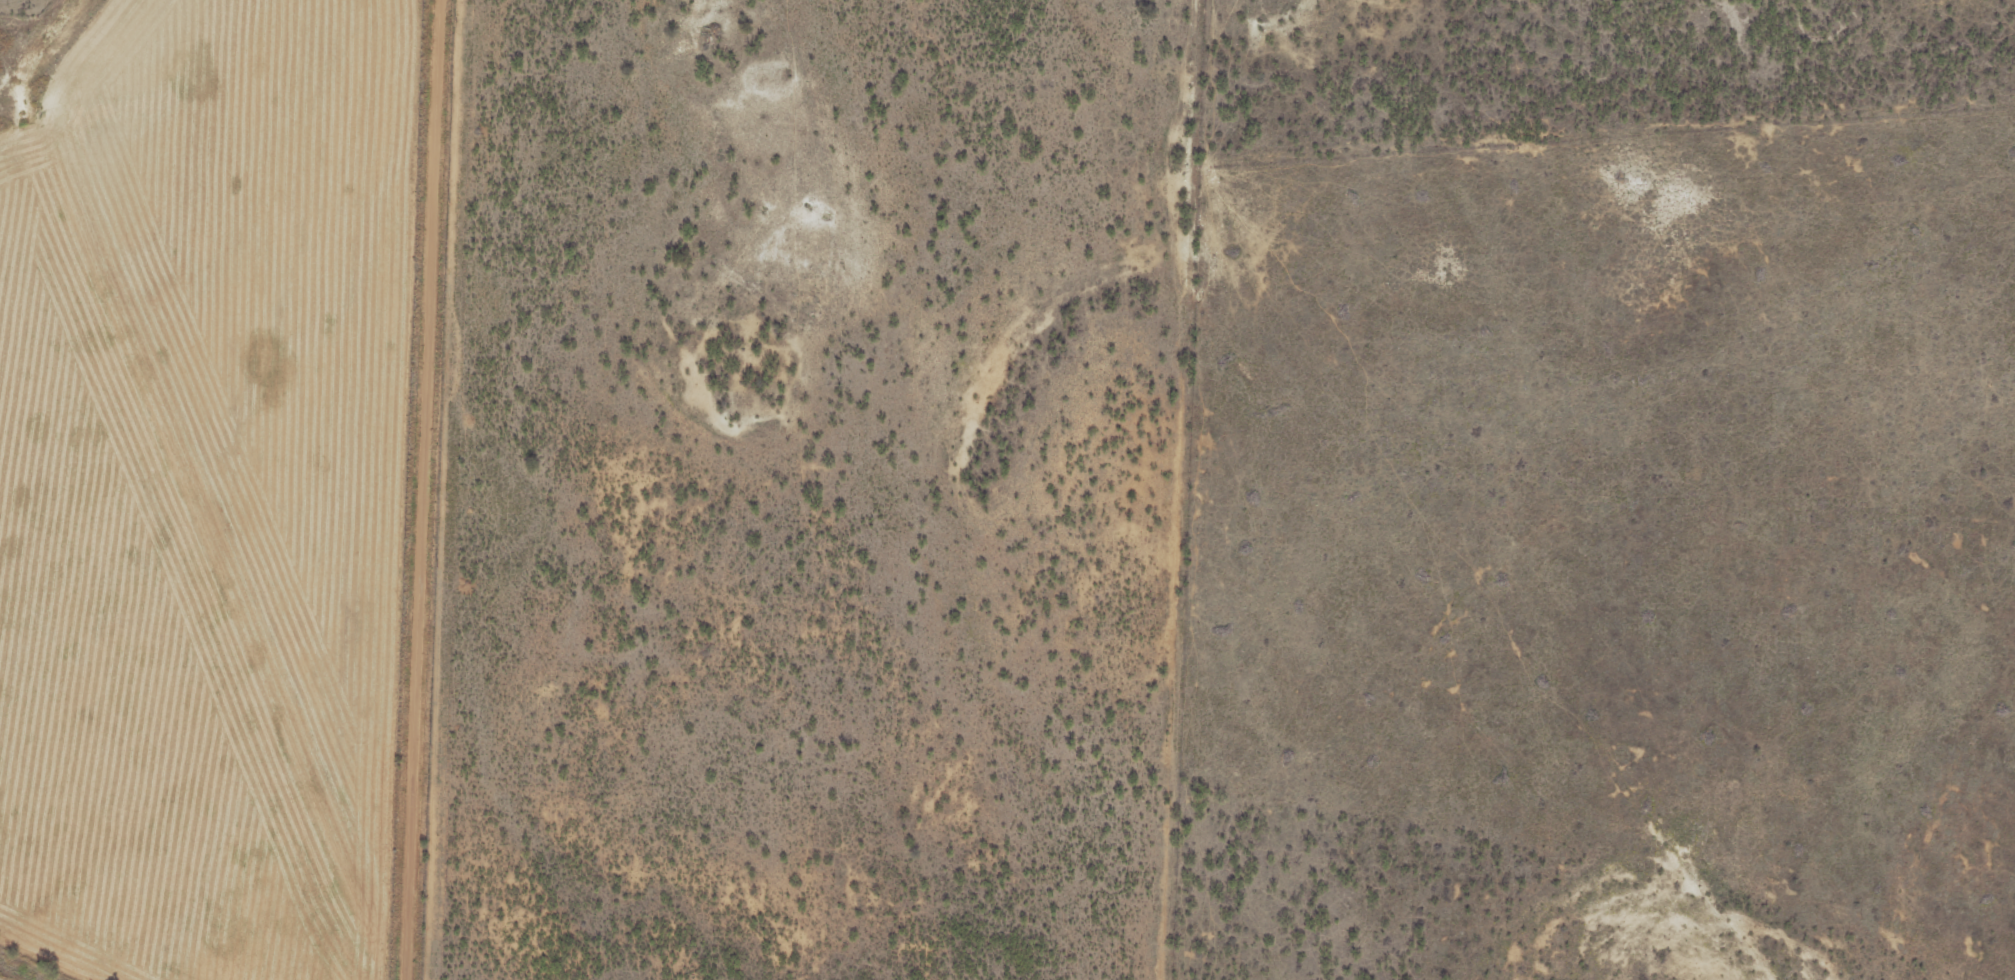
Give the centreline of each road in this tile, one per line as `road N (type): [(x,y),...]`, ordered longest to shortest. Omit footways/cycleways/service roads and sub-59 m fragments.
road 1 (residential): [(407,979),(441,0)]

